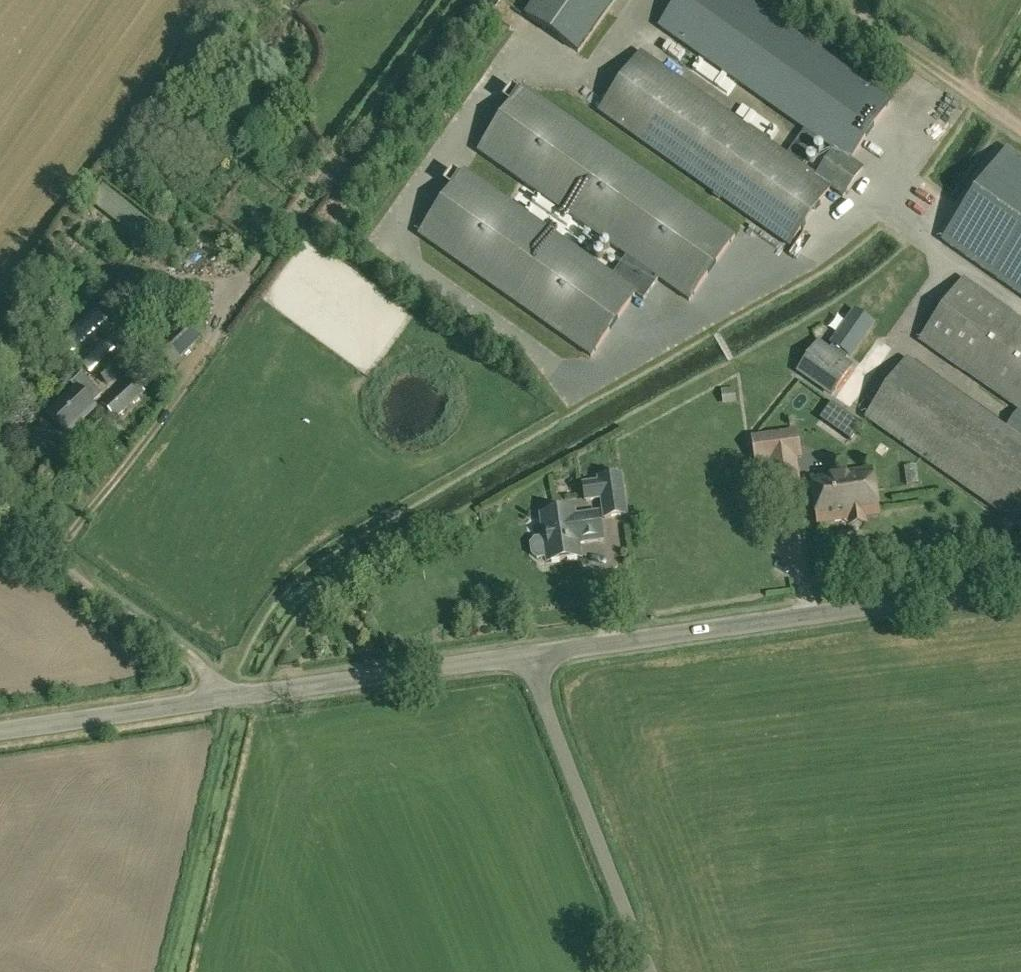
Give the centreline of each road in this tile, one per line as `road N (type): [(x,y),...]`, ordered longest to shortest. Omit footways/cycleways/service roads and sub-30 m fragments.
road 1 (unclassified): [(0,733),(526,658)]
road 2 (unclassified): [(526,658),(1020,586)]
road 3 (unclassified): [(650,971),(526,658)]
road 4 (track): [(0,525),(239,697)]
road 5 (track): [(1020,132),(834,0)]

